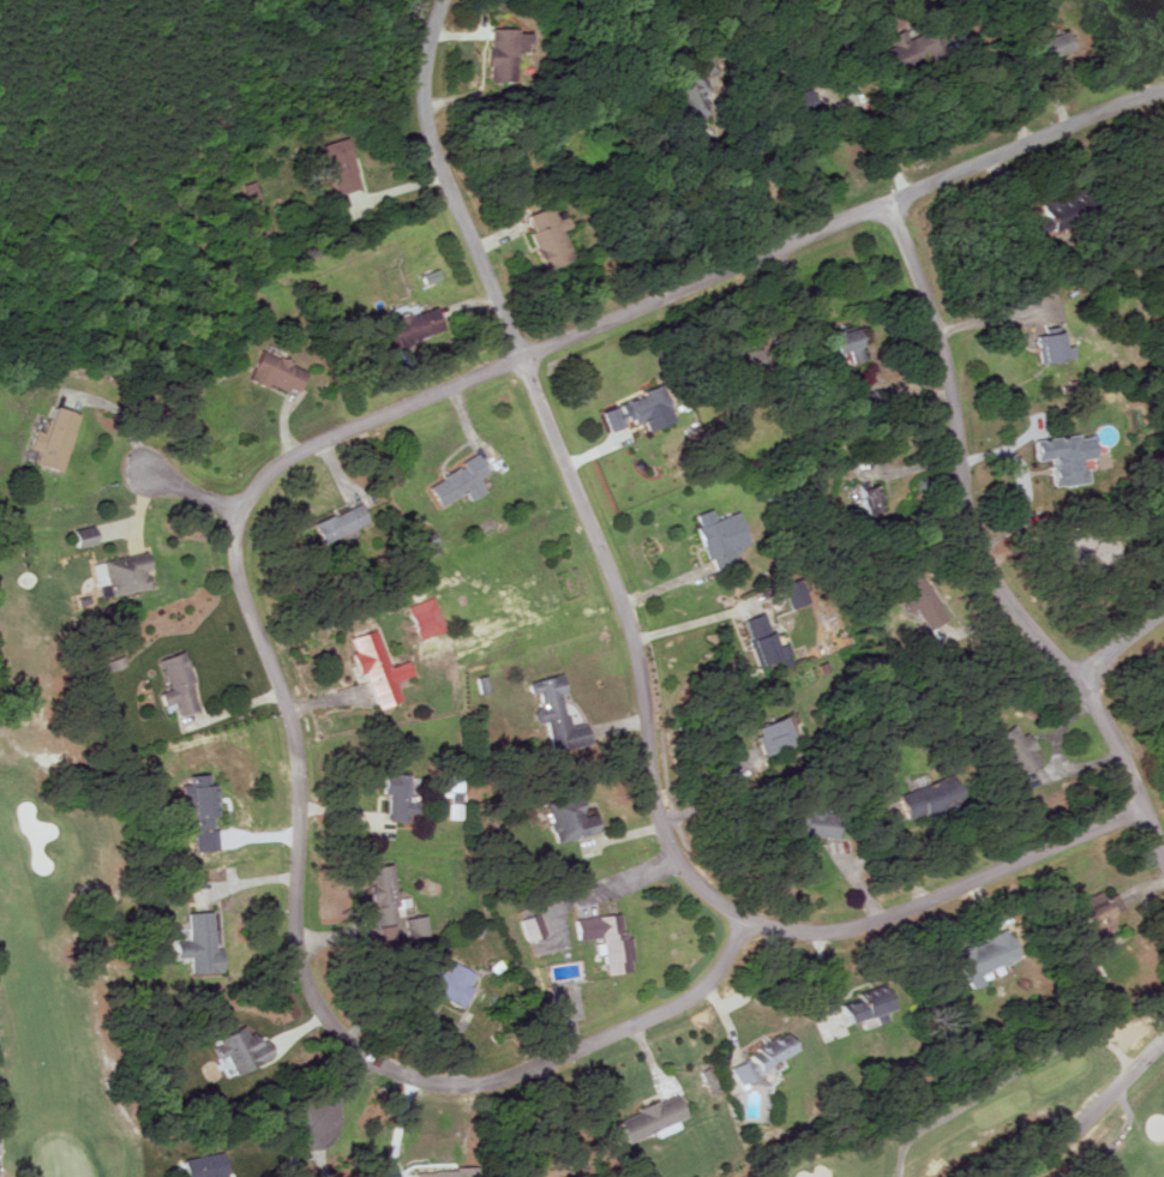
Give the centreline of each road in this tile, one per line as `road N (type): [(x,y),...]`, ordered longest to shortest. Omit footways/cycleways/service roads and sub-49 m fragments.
road 1 (residential): [(1163,83),(283,458),(239,510),(228,580),(295,753),(292,955),(319,1011),(362,1058),(404,1081),(451,1088),(523,1076),(655,1014),(702,979),(737,919)]
road 2 (residential): [(1138,803),(852,931),(798,935),(737,919),(686,876),(656,829),(646,720),(614,591),(421,121),(415,72),(437,0)]
road 3 (residential): [(1163,863),(1108,729),(1074,677),(1024,629),(990,581),(956,484),(949,394),(884,205)]
road 4 (residential): [(1011,1176),(1163,1030)]

